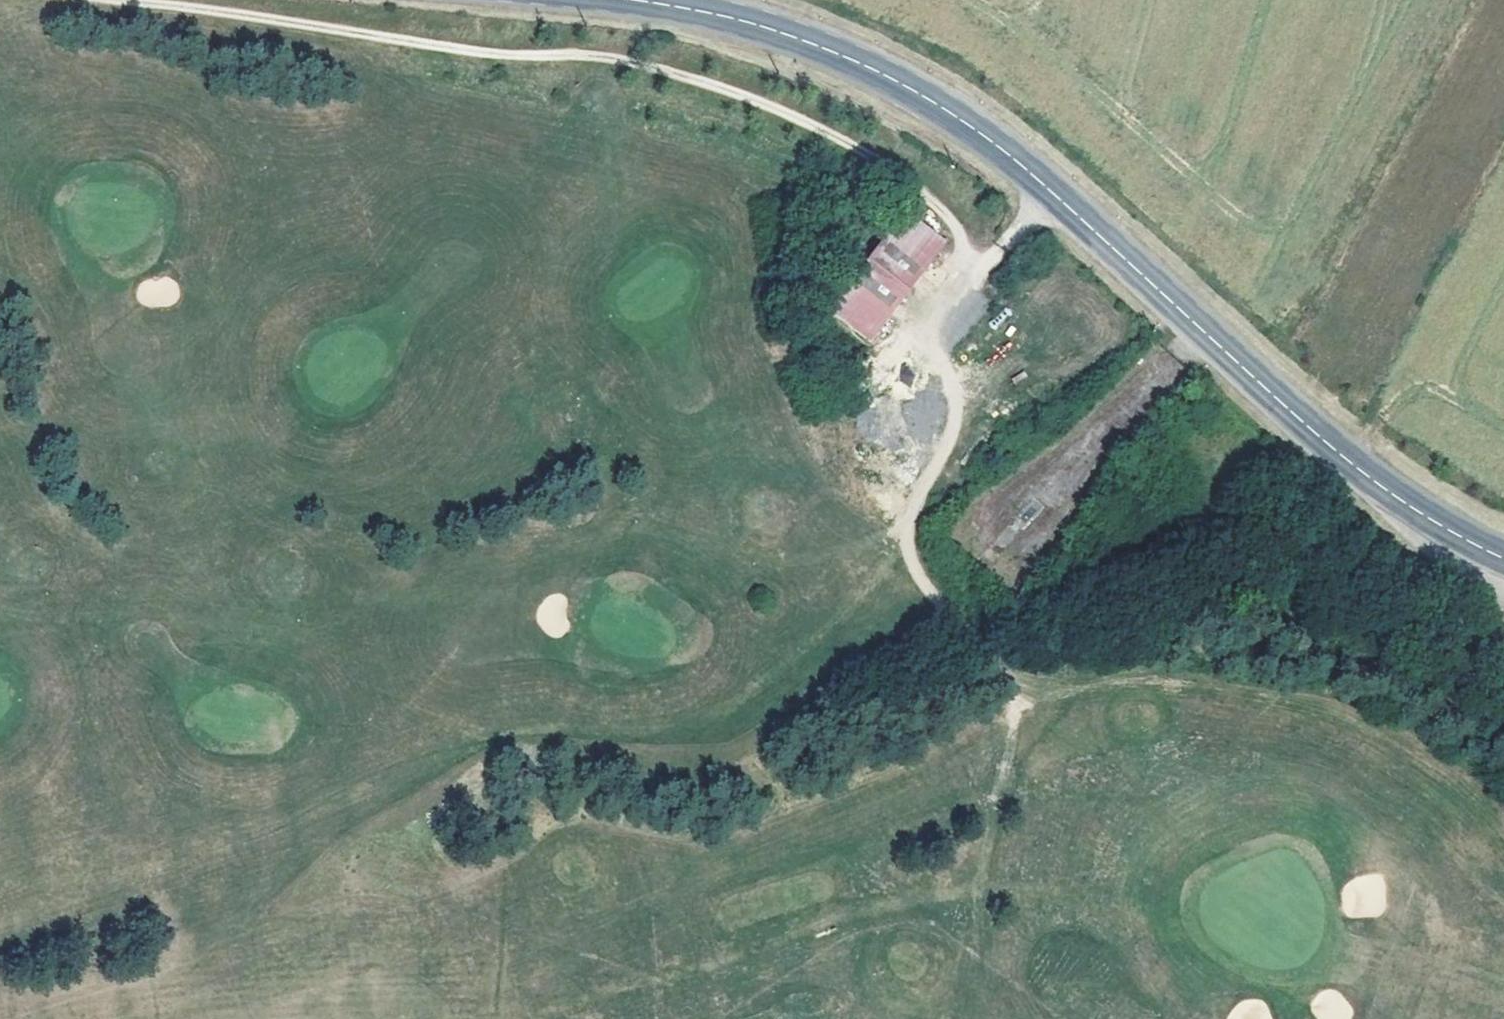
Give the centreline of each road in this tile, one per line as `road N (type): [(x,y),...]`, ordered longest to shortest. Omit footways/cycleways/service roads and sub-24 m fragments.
road 1 (secondary): [(638,0),(792,36),(929,99),(1021,165),(1355,468),(1503,558)]

